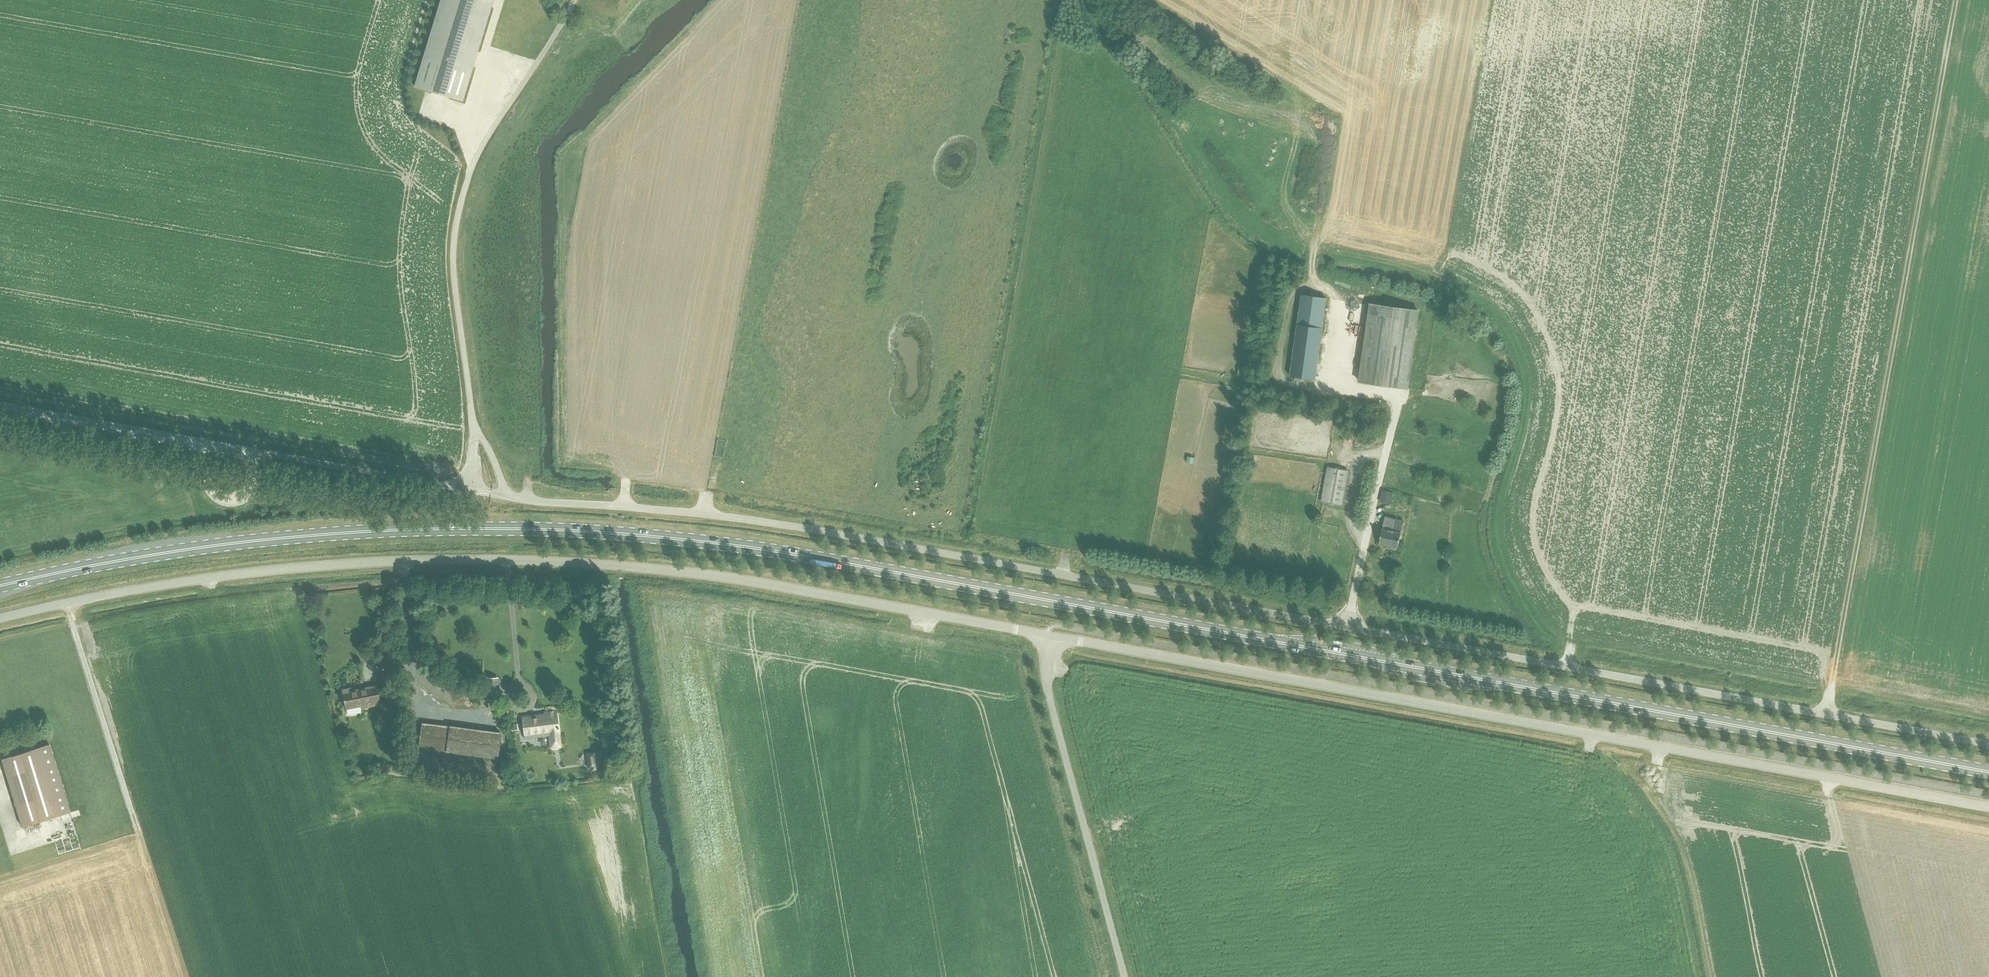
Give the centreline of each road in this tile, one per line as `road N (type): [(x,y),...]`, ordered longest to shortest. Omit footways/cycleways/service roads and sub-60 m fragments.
road 1 (primary): [(1988,771),(839,561),(628,533),(353,531),(160,552),(0,585)]
road 2 (unclassified): [(505,495),(833,532),(1988,744)]
road 3 (unclassified): [(0,620),(188,580),(505,561),(718,576),(1047,637)]
road 4 (unclassified): [(1047,637),(1988,807)]
road 5 (unclassified): [(1125,976),(1047,681),(1047,637)]
road 6 (unclassified): [(470,490),(245,454)]
road 7 (unclassified): [(203,446),(0,407)]
road 8 (unclassified): [(203,446),(207,484),(225,499),(252,487),(245,454)]

